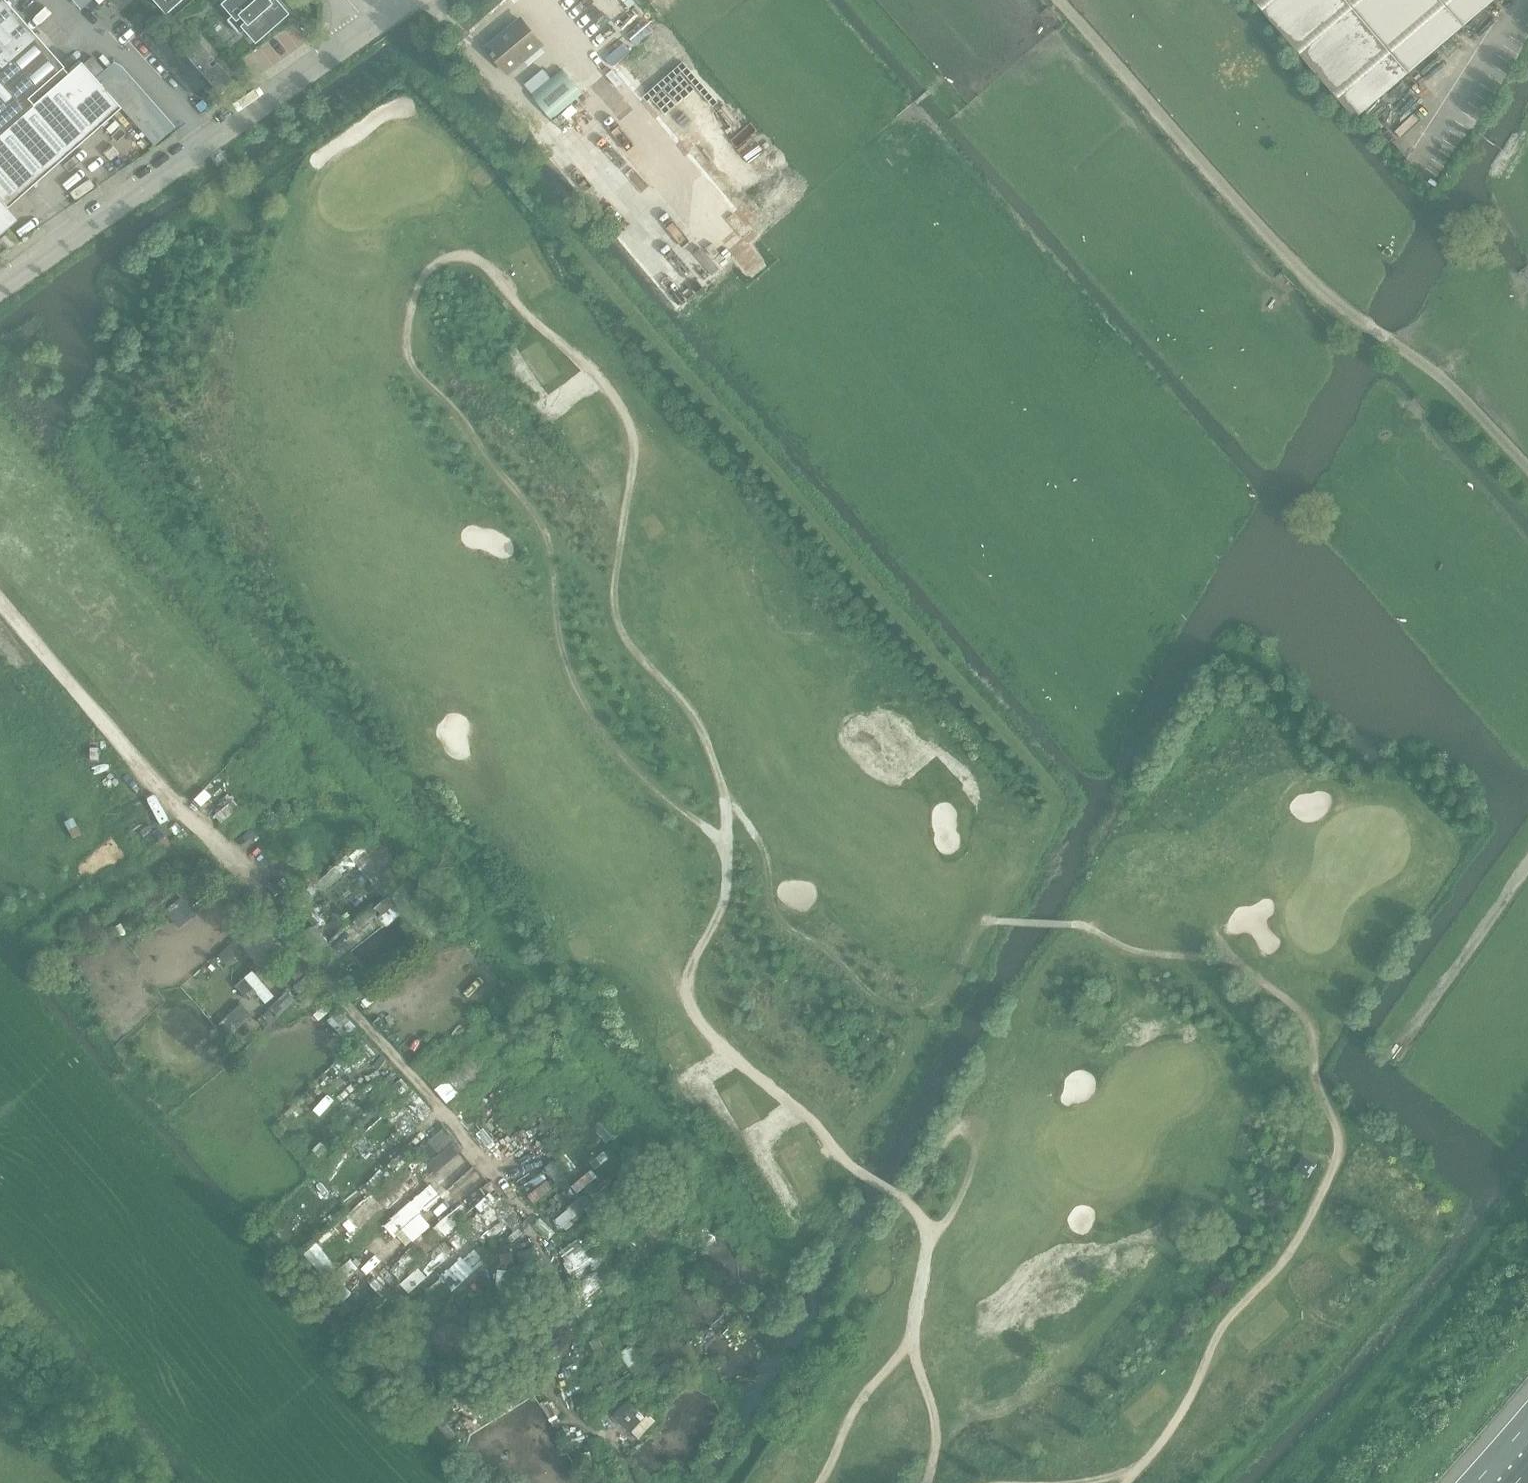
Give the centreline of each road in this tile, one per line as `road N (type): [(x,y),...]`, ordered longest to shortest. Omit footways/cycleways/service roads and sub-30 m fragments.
road 1 (unclassified): [(0,286),(368,29)]

